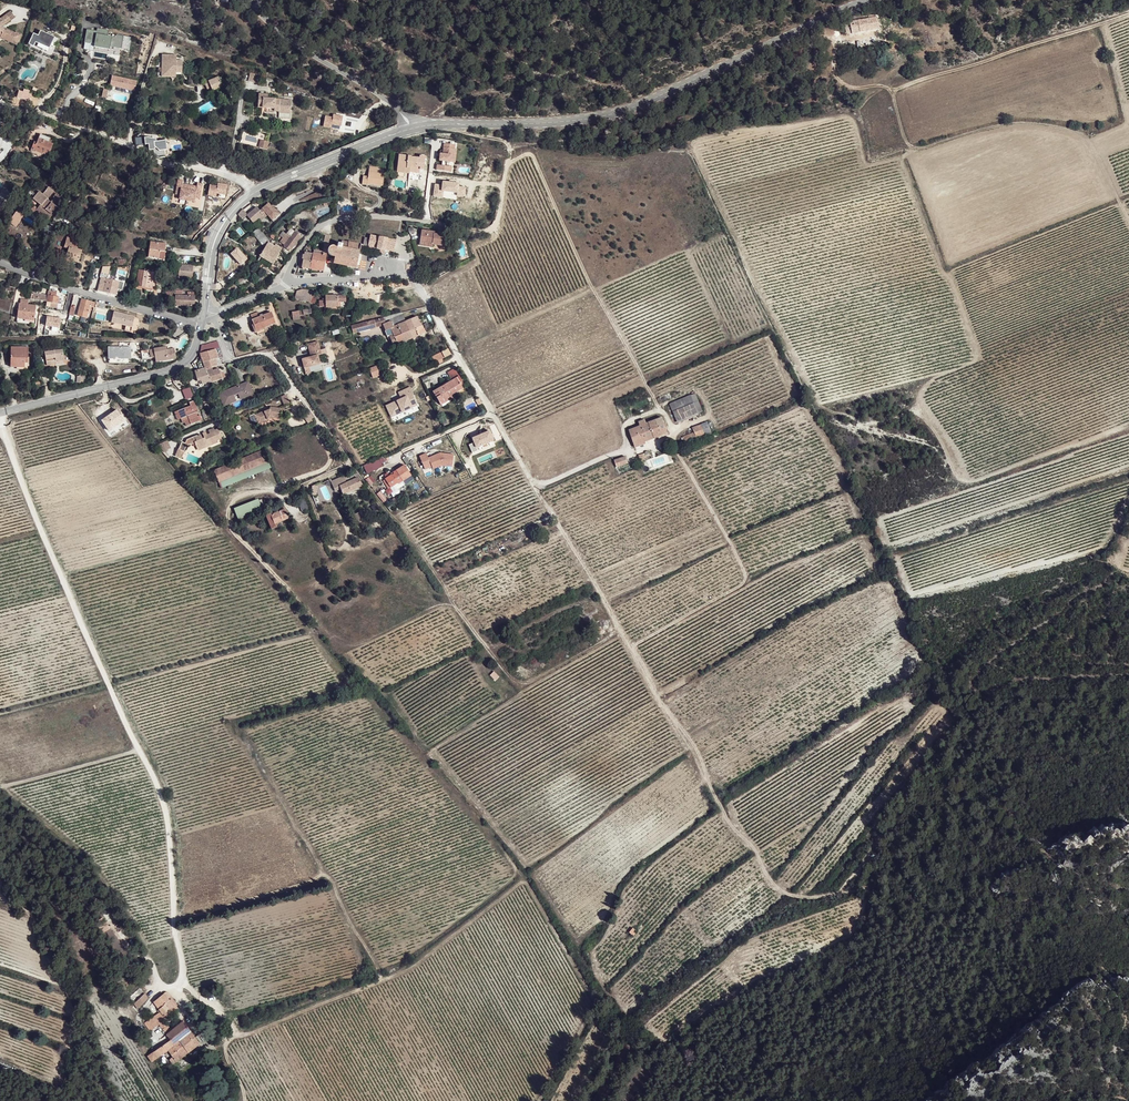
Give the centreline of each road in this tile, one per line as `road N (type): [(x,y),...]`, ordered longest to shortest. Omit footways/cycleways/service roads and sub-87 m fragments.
road 1 (track): [(875,885),(801,897),(772,881),(718,805),(688,741),(618,629),(529,683),(512,680),(363,480)]
road 2 (track): [(1128,429),(973,481),(958,479),(916,394),(978,360),(902,163),(914,145)]
road 3 (track): [(535,488),(629,447),(623,424),(660,410),(532,150),(506,162)]
road 4 (secondary): [(421,126),(561,122),(622,110),(864,0)]
road 5 (track): [(788,36),(834,43),(835,75),(851,86),(891,91),(917,150),(1019,125),(1077,136),(1128,223)]
road 6 (residential): [(394,272),(410,275),(618,629)]
road 7 (track): [(229,503),(235,532),(337,642),(354,648),(449,606),(473,630)]
road 8 (residential): [(283,284),(303,242),(324,222),(348,215),(495,225),(506,162)]
road 9 (residential): [(0,106),(63,121),(253,190)]
road 10 (track): [(631,649),(739,586),(746,574),(687,472)]
road 11 (track): [(891,91),(1128,14)]
road 12 (secondary): [(0,410),(176,367),(191,356),(202,325)]
road 13 (unclassified): [(0,267),(202,325)]
road 14 (unclassified): [(399,110),(290,40),(254,0)]
road 15 (secondary): [(253,190),(404,130)]
road 16 (secondary): [(203,314),(215,239),(253,190)]

